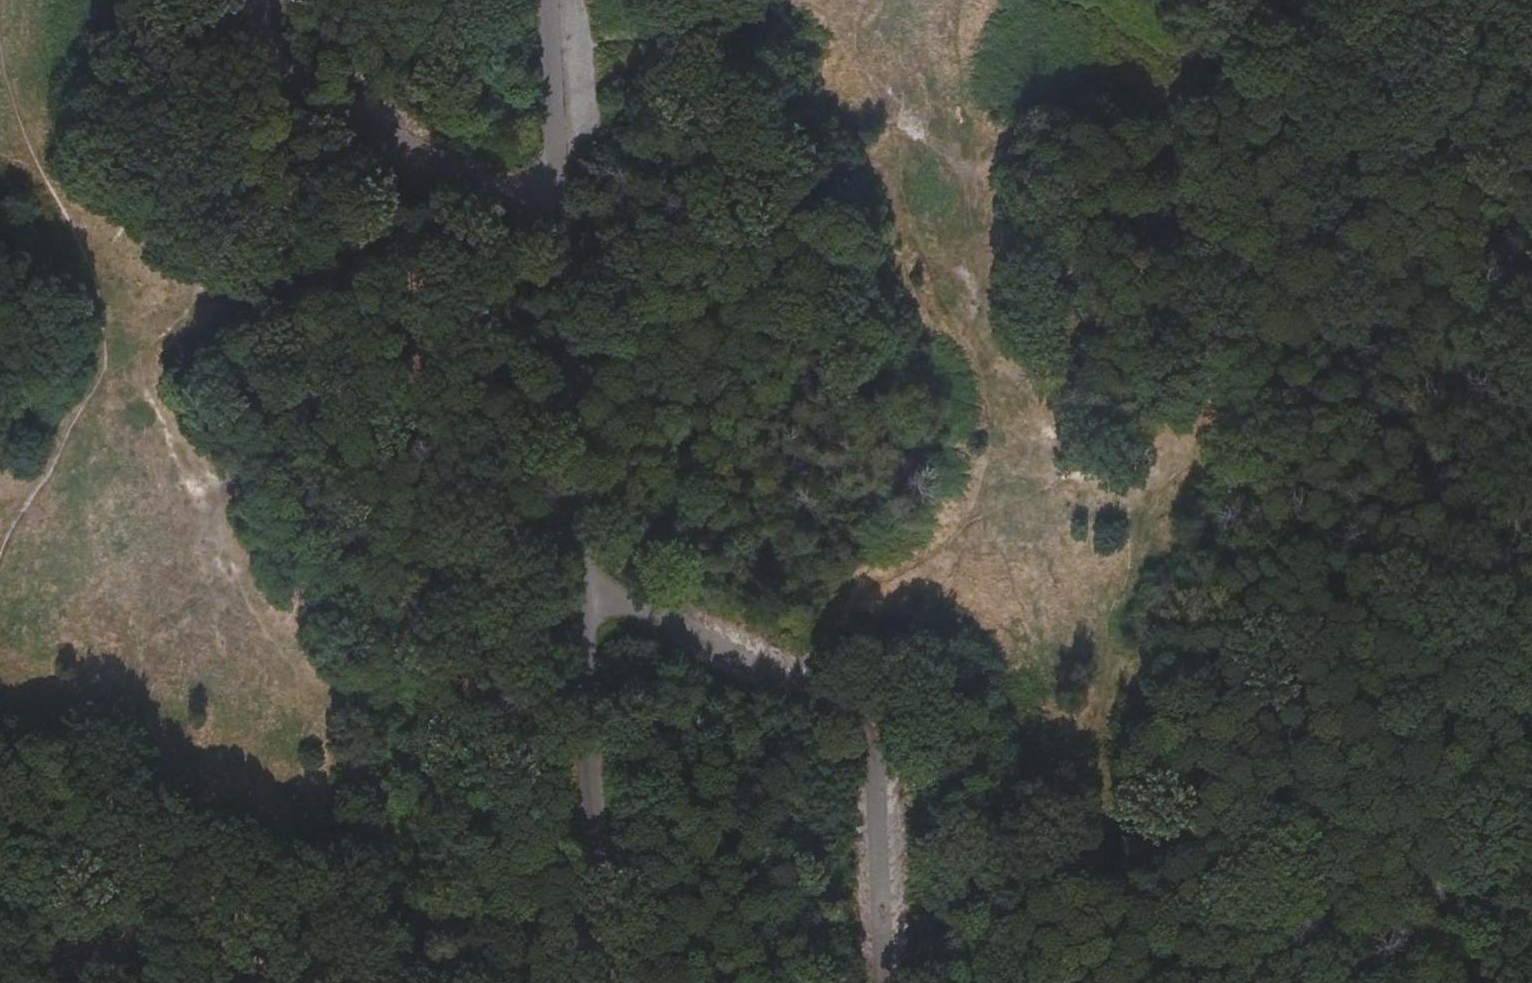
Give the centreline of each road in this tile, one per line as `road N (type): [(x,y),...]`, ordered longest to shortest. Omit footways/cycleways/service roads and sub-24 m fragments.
road 1 (unclassified): [(603,982),(546,0)]
road 2 (track): [(575,495),(389,619),(410,982)]
road 3 (track): [(1298,0),(1531,232)]
road 4 (track): [(1362,982),(1531,845)]

